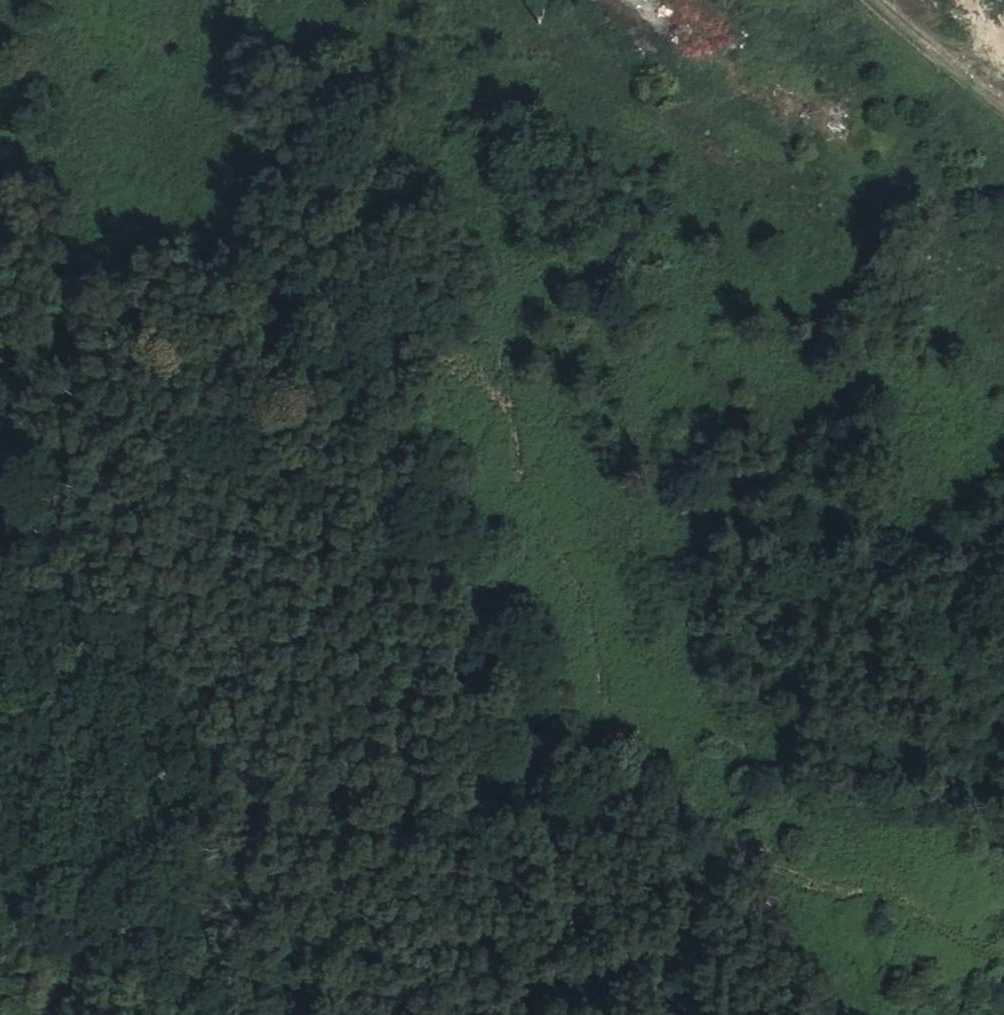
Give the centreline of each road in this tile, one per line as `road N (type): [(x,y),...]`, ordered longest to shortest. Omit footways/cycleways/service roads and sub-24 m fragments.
road 1 (track): [(867,0),(924,51),(1003,99)]

